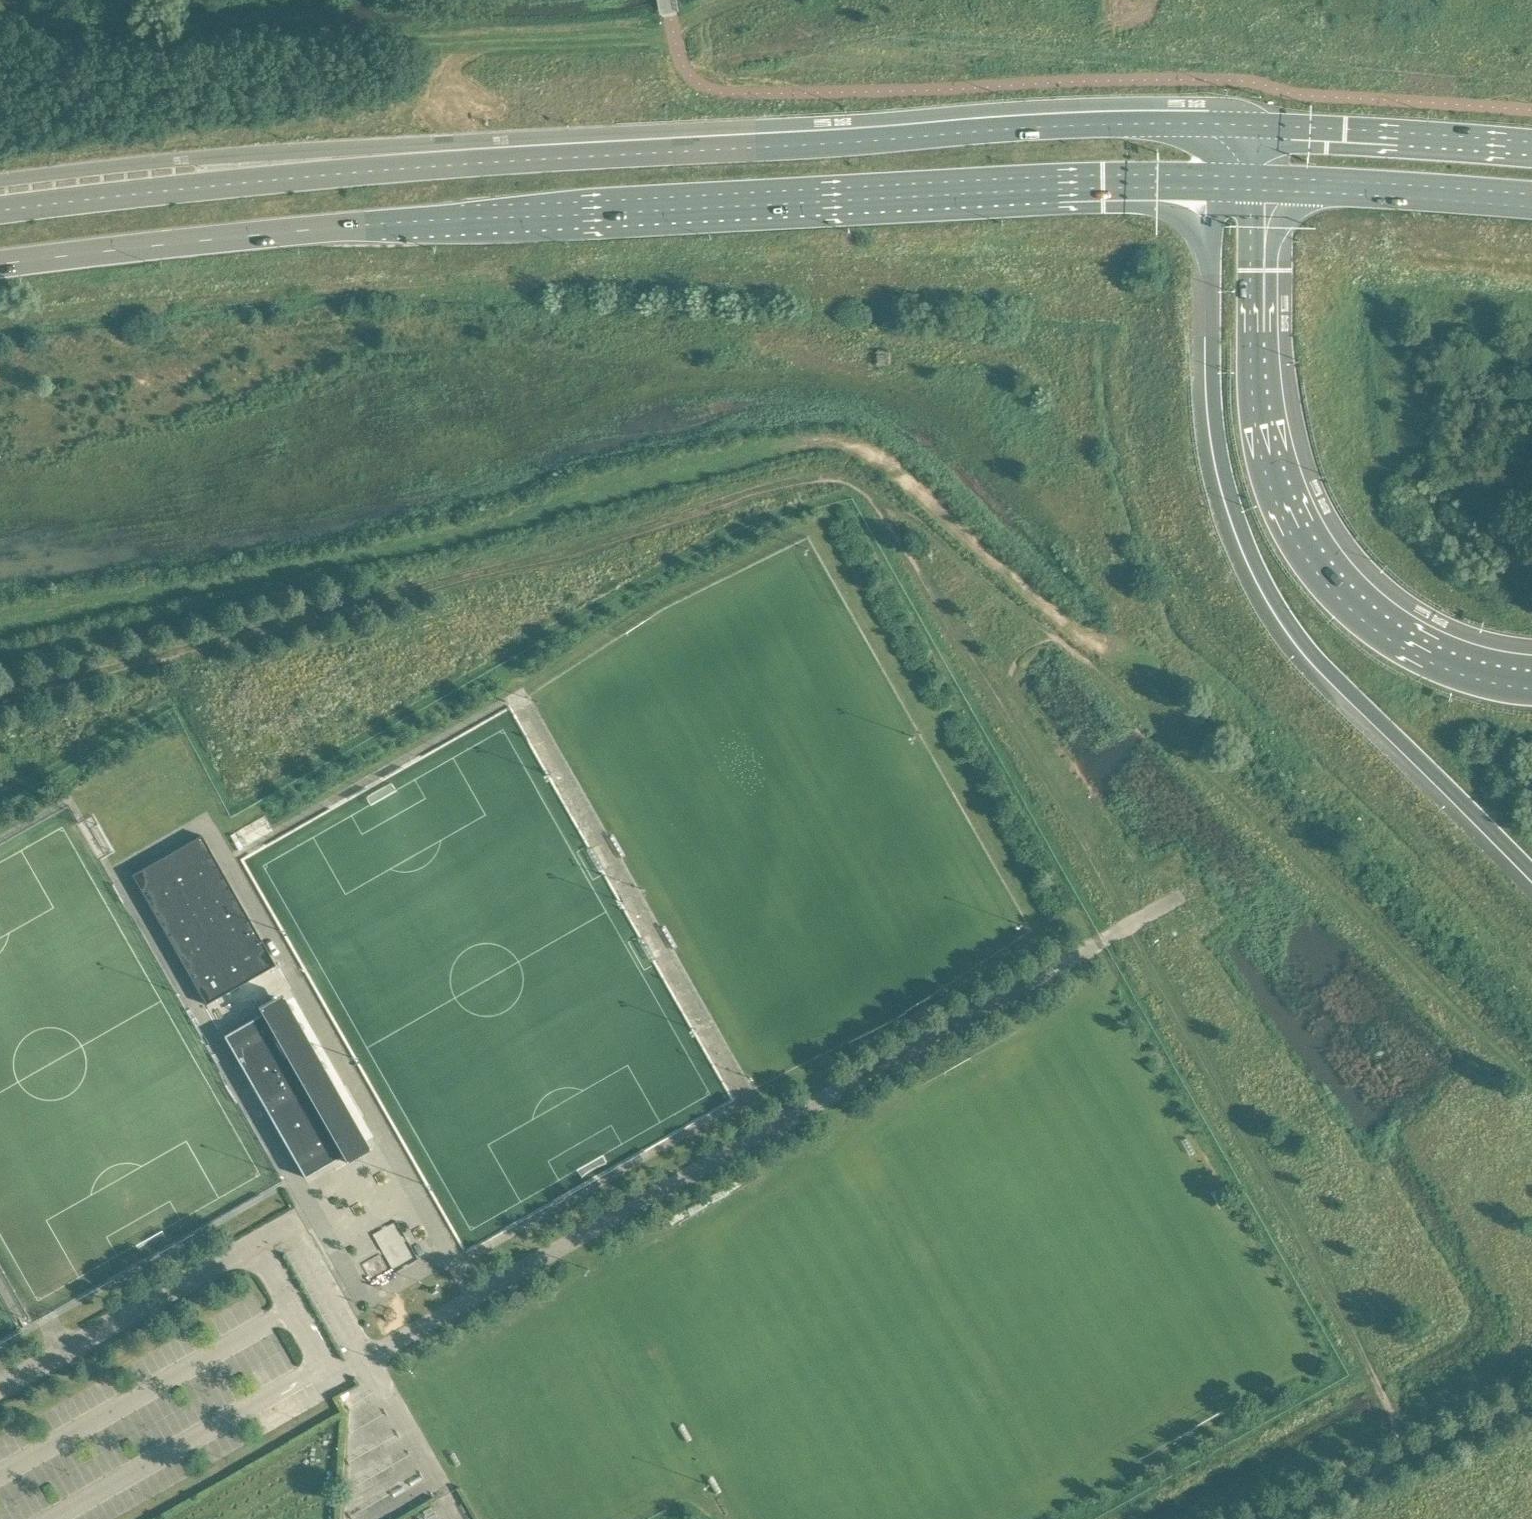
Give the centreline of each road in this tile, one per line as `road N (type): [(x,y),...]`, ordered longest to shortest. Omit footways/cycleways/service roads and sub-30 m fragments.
road 1 (primary): [(1235,125),(1056,127),(519,161),(0,210)]
road 2 (primary): [(0,262),(494,217),(890,192),(1211,182)]
road 3 (motorway): [(1211,182),(1217,425),(1249,547),(1305,644),(1531,870)]
road 4 (motorway): [(1531,674),(1482,664),(1402,628),(1330,572),(1304,537),(1265,431),(1260,184)]
road 5 (residential): [(264,1247),(0,1392)]
road 6 (primary): [(1531,144),(1235,125)]
road 7 (primary): [(1260,184),(1531,203)]

